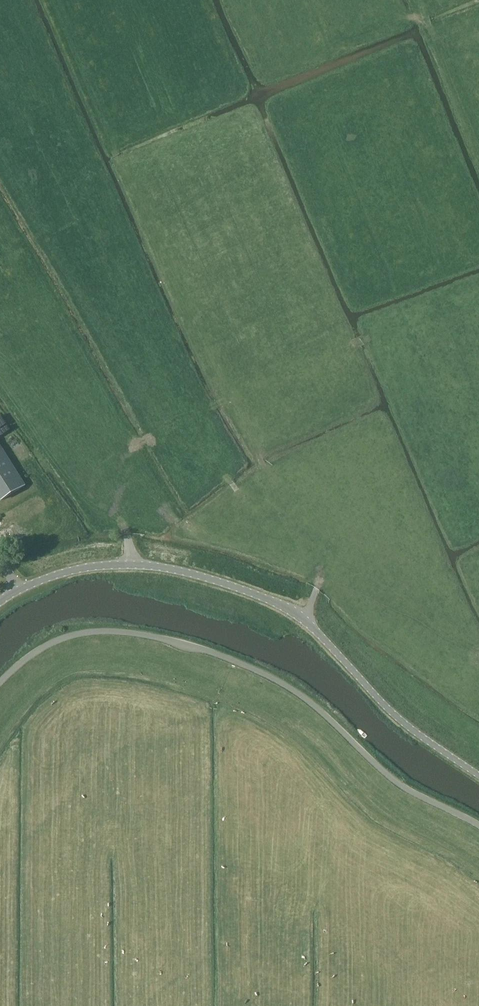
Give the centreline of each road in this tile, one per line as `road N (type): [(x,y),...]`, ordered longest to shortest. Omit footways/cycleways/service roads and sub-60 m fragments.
road 1 (unclassified): [(0,603),(50,578),(101,566),(157,568),(218,582),(305,621),(408,727),(478,775)]
road 2 (unclassified): [(0,683),(42,648),(84,633),(187,645),(288,687),(403,787),(478,826)]
road 3 (track): [(0,357),(101,475),(135,565)]
road 4 (track): [(478,137),(441,41),(420,15),(399,17)]

